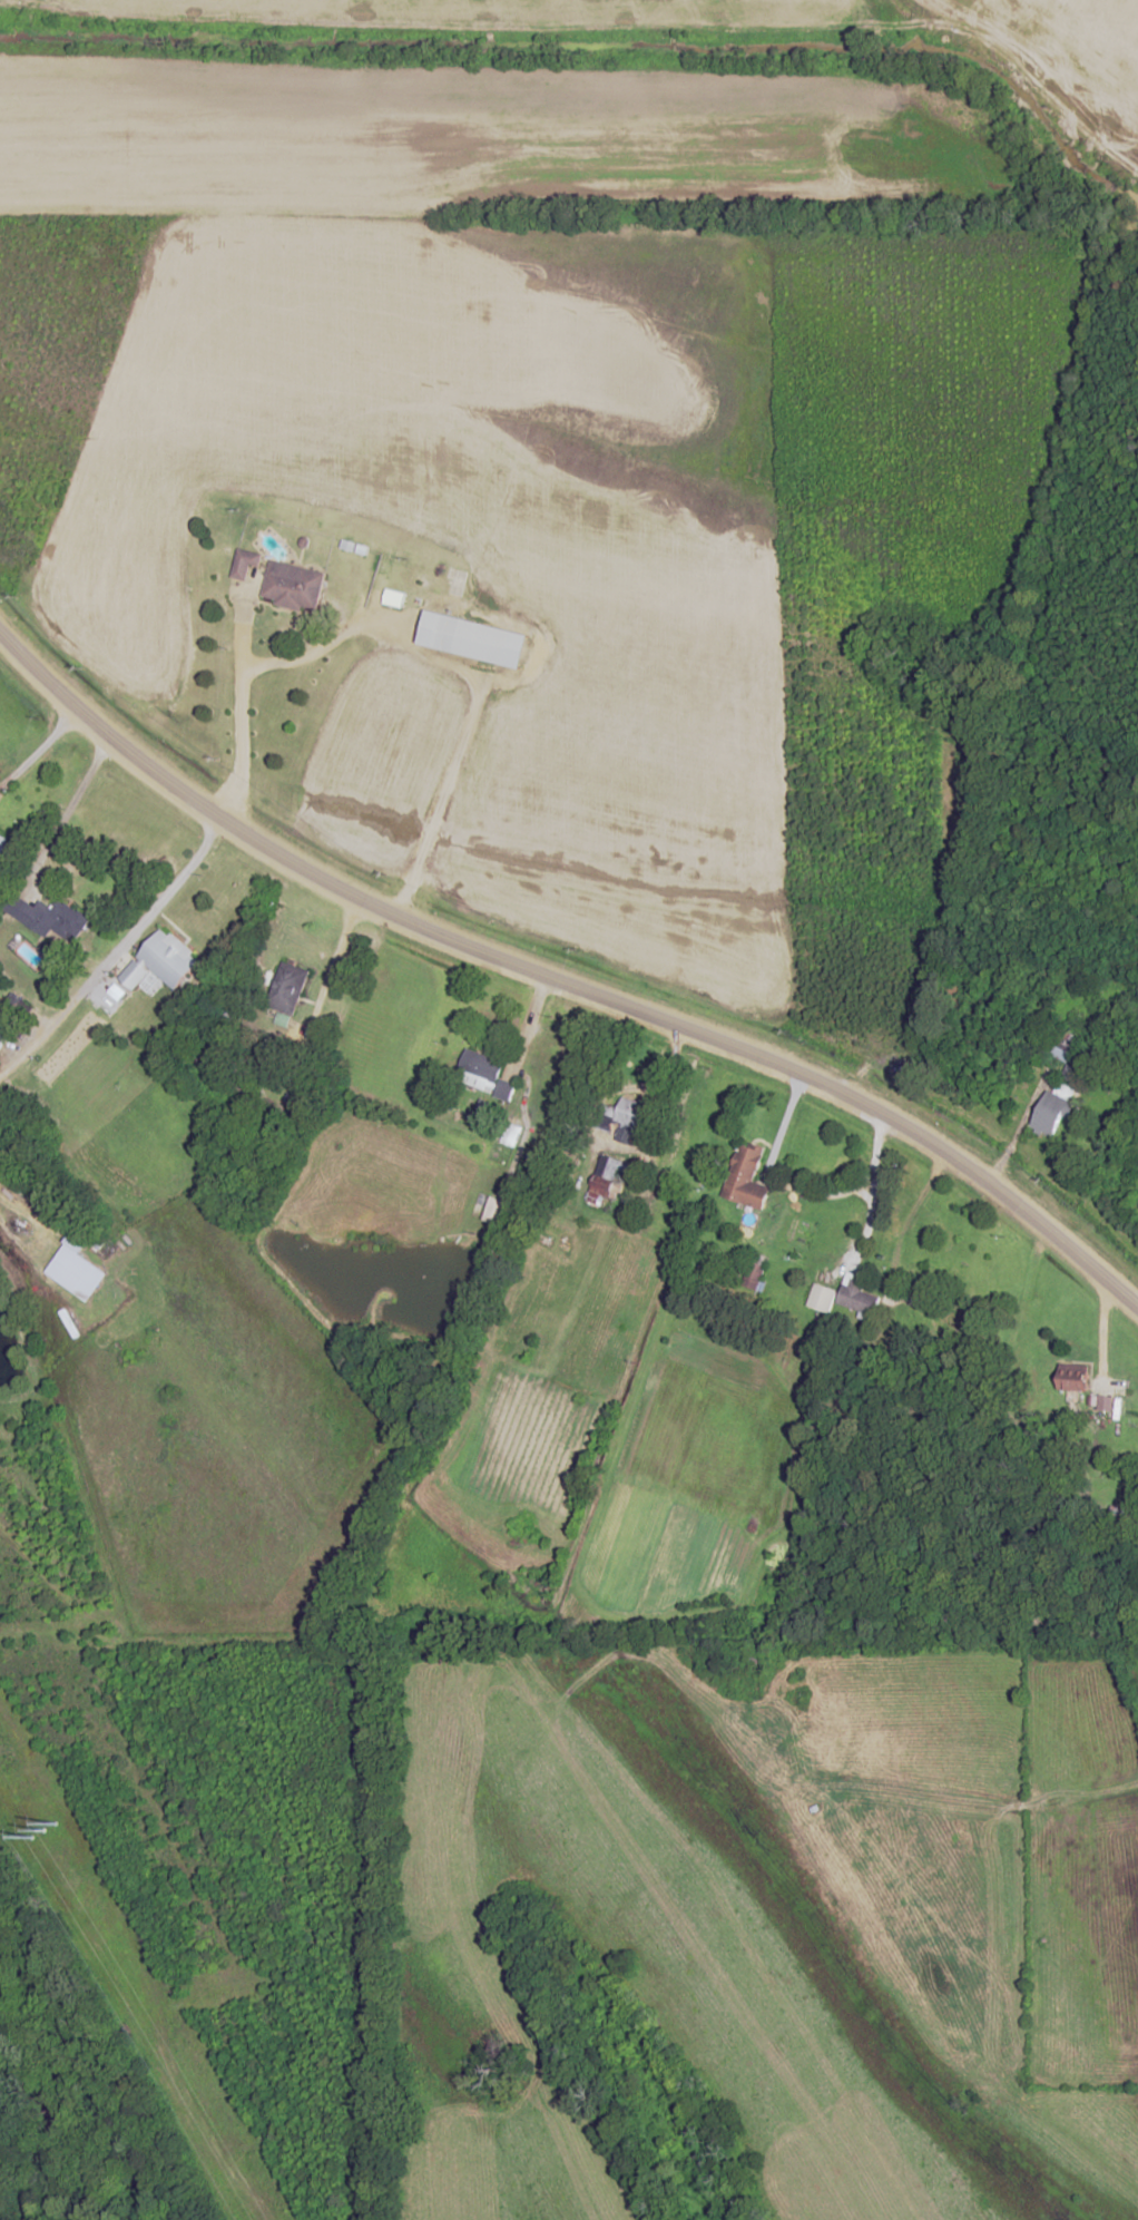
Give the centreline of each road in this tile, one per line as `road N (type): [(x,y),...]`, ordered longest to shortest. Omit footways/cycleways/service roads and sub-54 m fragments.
road 1 (secondary): [(1137,1305),(999,1191),(867,1101),(409,926),(298,868),(122,747),(0,631)]

